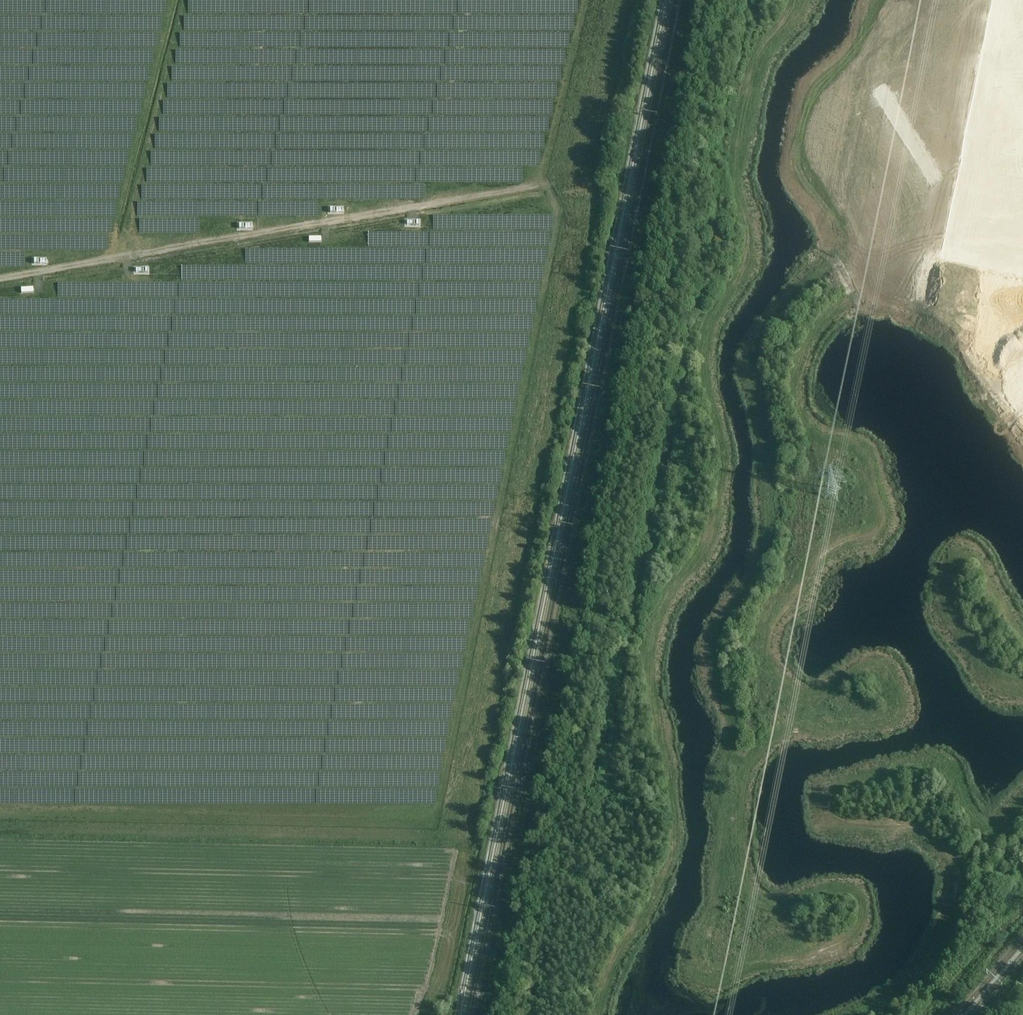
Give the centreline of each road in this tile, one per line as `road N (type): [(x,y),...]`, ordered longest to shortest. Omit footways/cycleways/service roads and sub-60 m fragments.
road 1 (unknown): [(1007,0),(957,240)]

